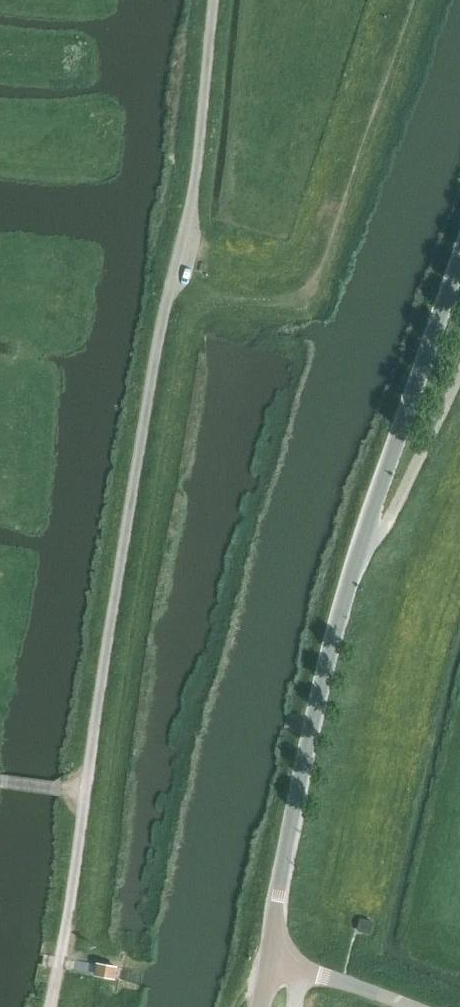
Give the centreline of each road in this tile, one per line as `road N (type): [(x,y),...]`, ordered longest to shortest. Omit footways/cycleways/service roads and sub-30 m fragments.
road 1 (track): [(51,1006),(127,514),(185,222)]
road 2 (unclassified): [(269,957),(338,632),(459,276)]
road 3 (unclassified): [(185,222),(216,0)]
road 4 (unclassified): [(403,1006),(269,957)]

